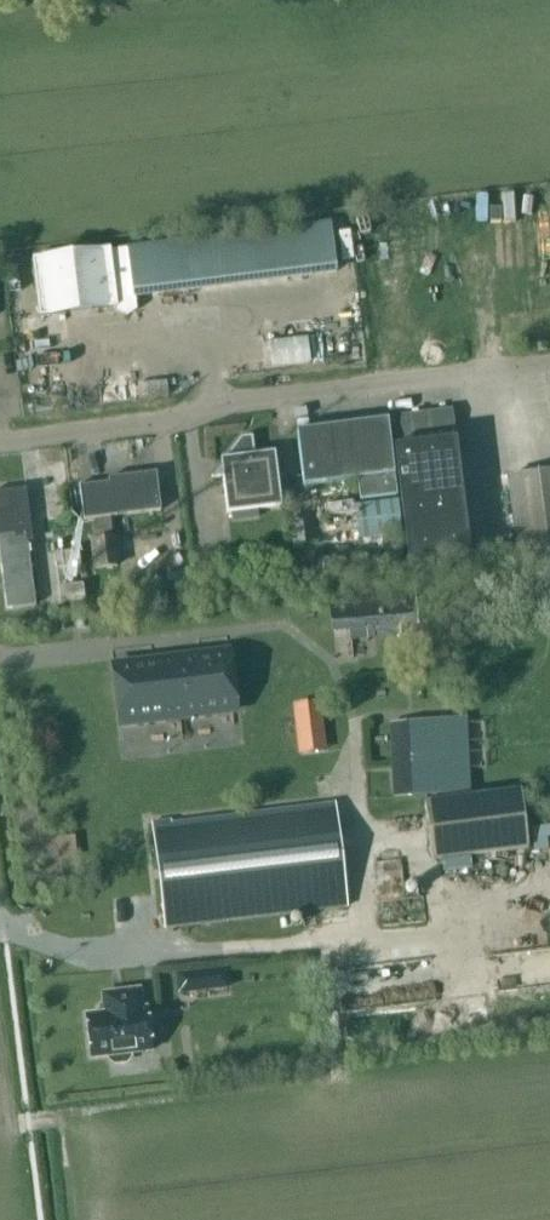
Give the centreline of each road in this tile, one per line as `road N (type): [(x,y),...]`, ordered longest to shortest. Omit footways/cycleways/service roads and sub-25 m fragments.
road 1 (unclassified): [(0,442),(159,425),(213,403),(549,362)]

